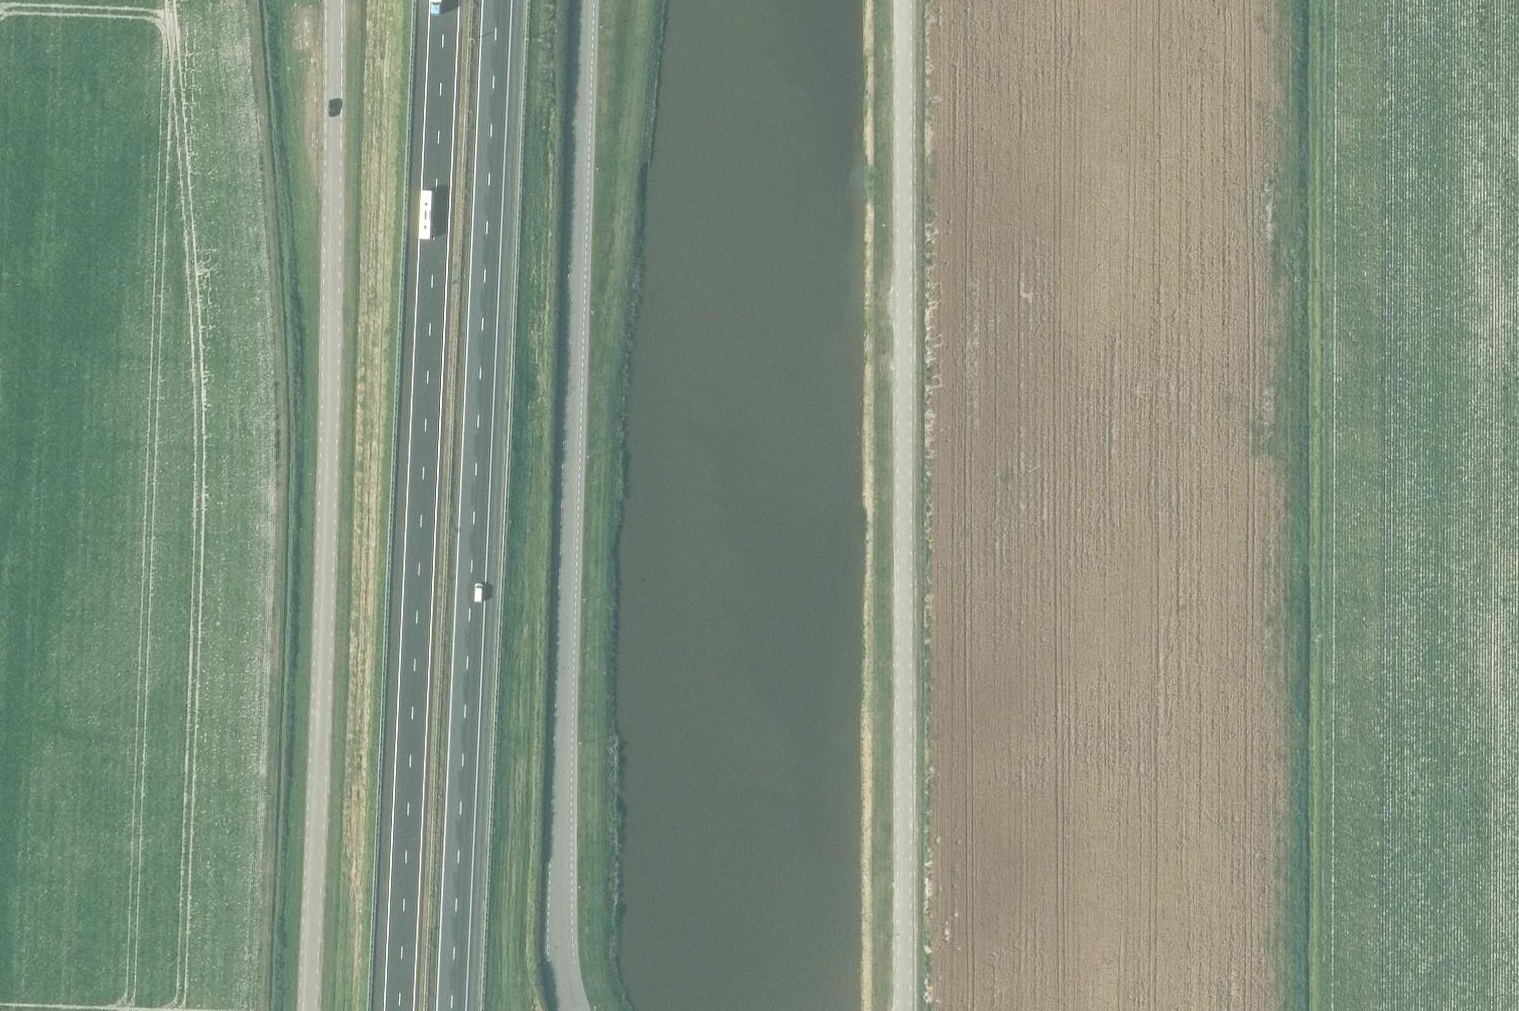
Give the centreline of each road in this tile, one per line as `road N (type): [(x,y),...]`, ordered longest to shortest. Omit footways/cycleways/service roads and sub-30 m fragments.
road 1 (tertiary): [(589,0),(559,940),(571,1010)]
road 2 (motorway): [(445,0),(400,1010)]
road 3 (motorway): [(454,1010),(497,0)]
road 4 (unclassified): [(308,1010),(324,661),(332,0)]
road 5 (unclassified): [(899,1010),(907,0)]

